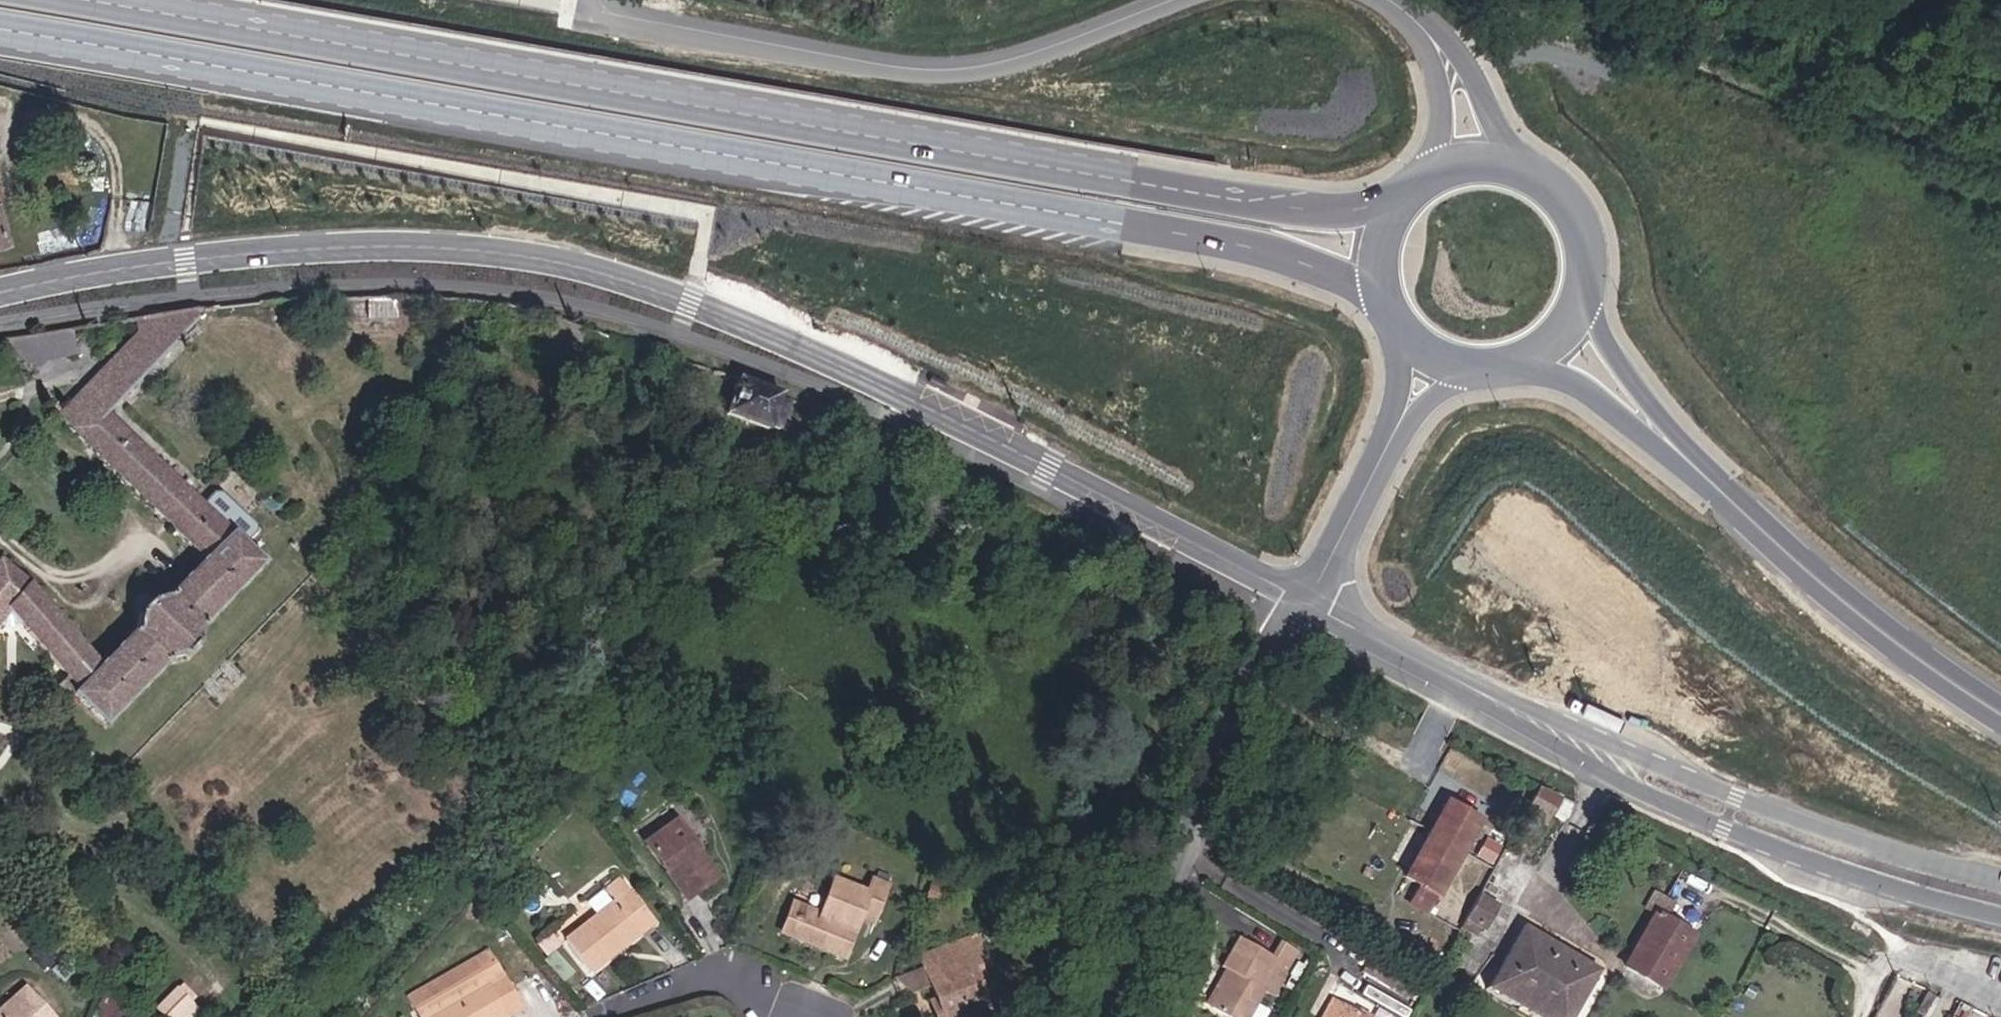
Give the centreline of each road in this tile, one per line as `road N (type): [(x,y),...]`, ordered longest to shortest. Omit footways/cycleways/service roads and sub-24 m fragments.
road 1 (primary): [(0,25),(1259,255),(1330,277),(1381,305)]
road 2 (primary): [(1388,214),(1270,210),(155,0)]
road 3 (tertiary): [(1009,454),(868,371),(744,315),(624,271),(535,251),(294,240),(126,261),(0,287)]
road 4 (tertiary): [(0,302),(117,275),(310,252),(440,252),(555,268),(765,340),(1009,454)]
road 5 (unclassified): [(1307,605),(1648,794),(1769,845),(2000,915)]
road 6 (unclassified): [(2000,880),(1899,855),(1659,766),(1307,605)]
road 7 (residential): [(1172,0),(1003,63),(923,72),(589,8),(591,0)]
road 8 (unclassified): [(1129,1016),(1307,605)]
road 9 (primary): [(1681,458),(1874,619),(2000,705)]
road 10 (tertiary): [(1009,454),(1307,605)]
road 11 (residential): [(613,1011),(733,974),(815,1016)]
road 12 (primary): [(1501,374),(1568,385),(1681,458)]
road 13 (tertiary): [(1307,605),(1395,432)]
road 14 (primary): [(1681,458),(1582,309)]
road 15 (residential): [(1529,171),(1431,27)]
road 16 (primary): [(1582,309),(1590,278),(1576,215),(1529,171)]
road 17 (residential): [(1431,27),(1444,111),(1436,170)]
road 18 (primary): [(1385,312),(1407,345),(1435,364),(1494,374)]
road 19 (tertiary): [(1385,312),(1397,372),(1395,432)]

